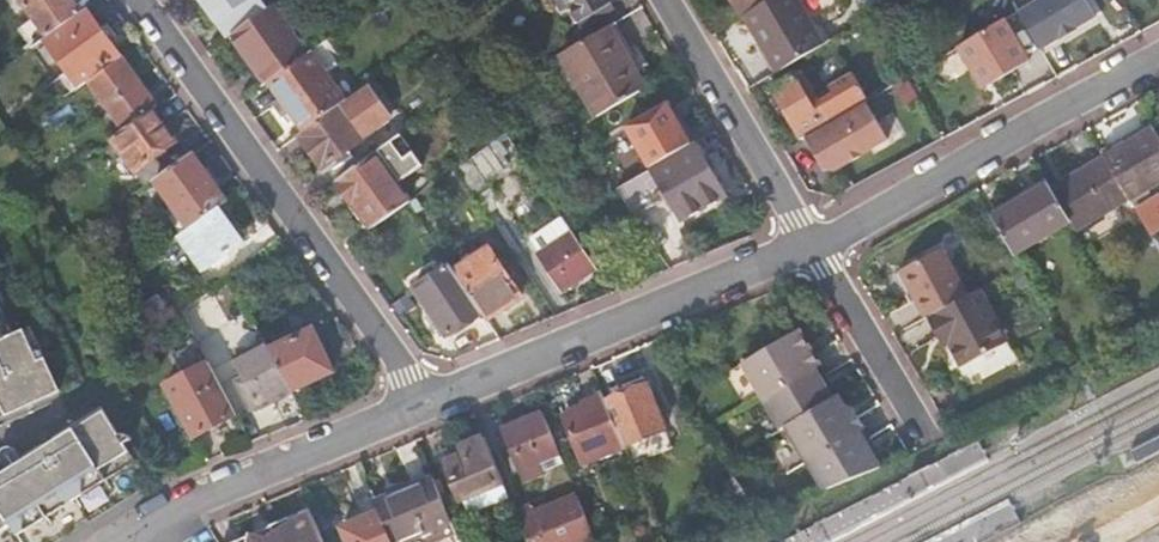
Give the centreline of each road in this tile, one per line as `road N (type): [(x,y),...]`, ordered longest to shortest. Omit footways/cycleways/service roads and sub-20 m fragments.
road 1 (residential): [(132,0),(425,401)]
road 2 (residential): [(814,246),(425,401)]
road 3 (residential): [(1158,58),(814,246)]
road 4 (residential): [(425,401),(151,522),(131,541)]
road 5 (residential): [(814,246),(665,0)]
road 6 (residential): [(923,425),(814,246)]

